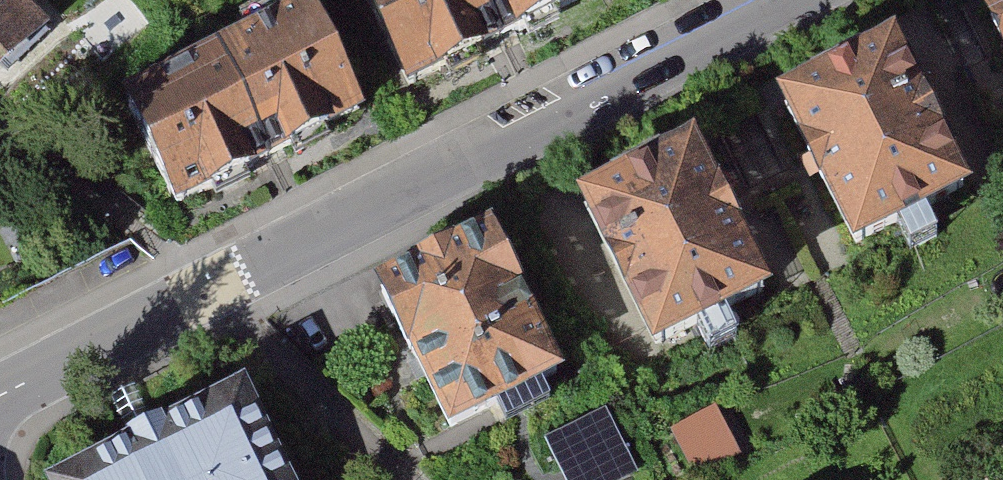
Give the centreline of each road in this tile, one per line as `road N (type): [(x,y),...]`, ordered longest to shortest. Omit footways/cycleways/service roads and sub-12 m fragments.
road 1 (residential): [(0,396),(773,0)]

